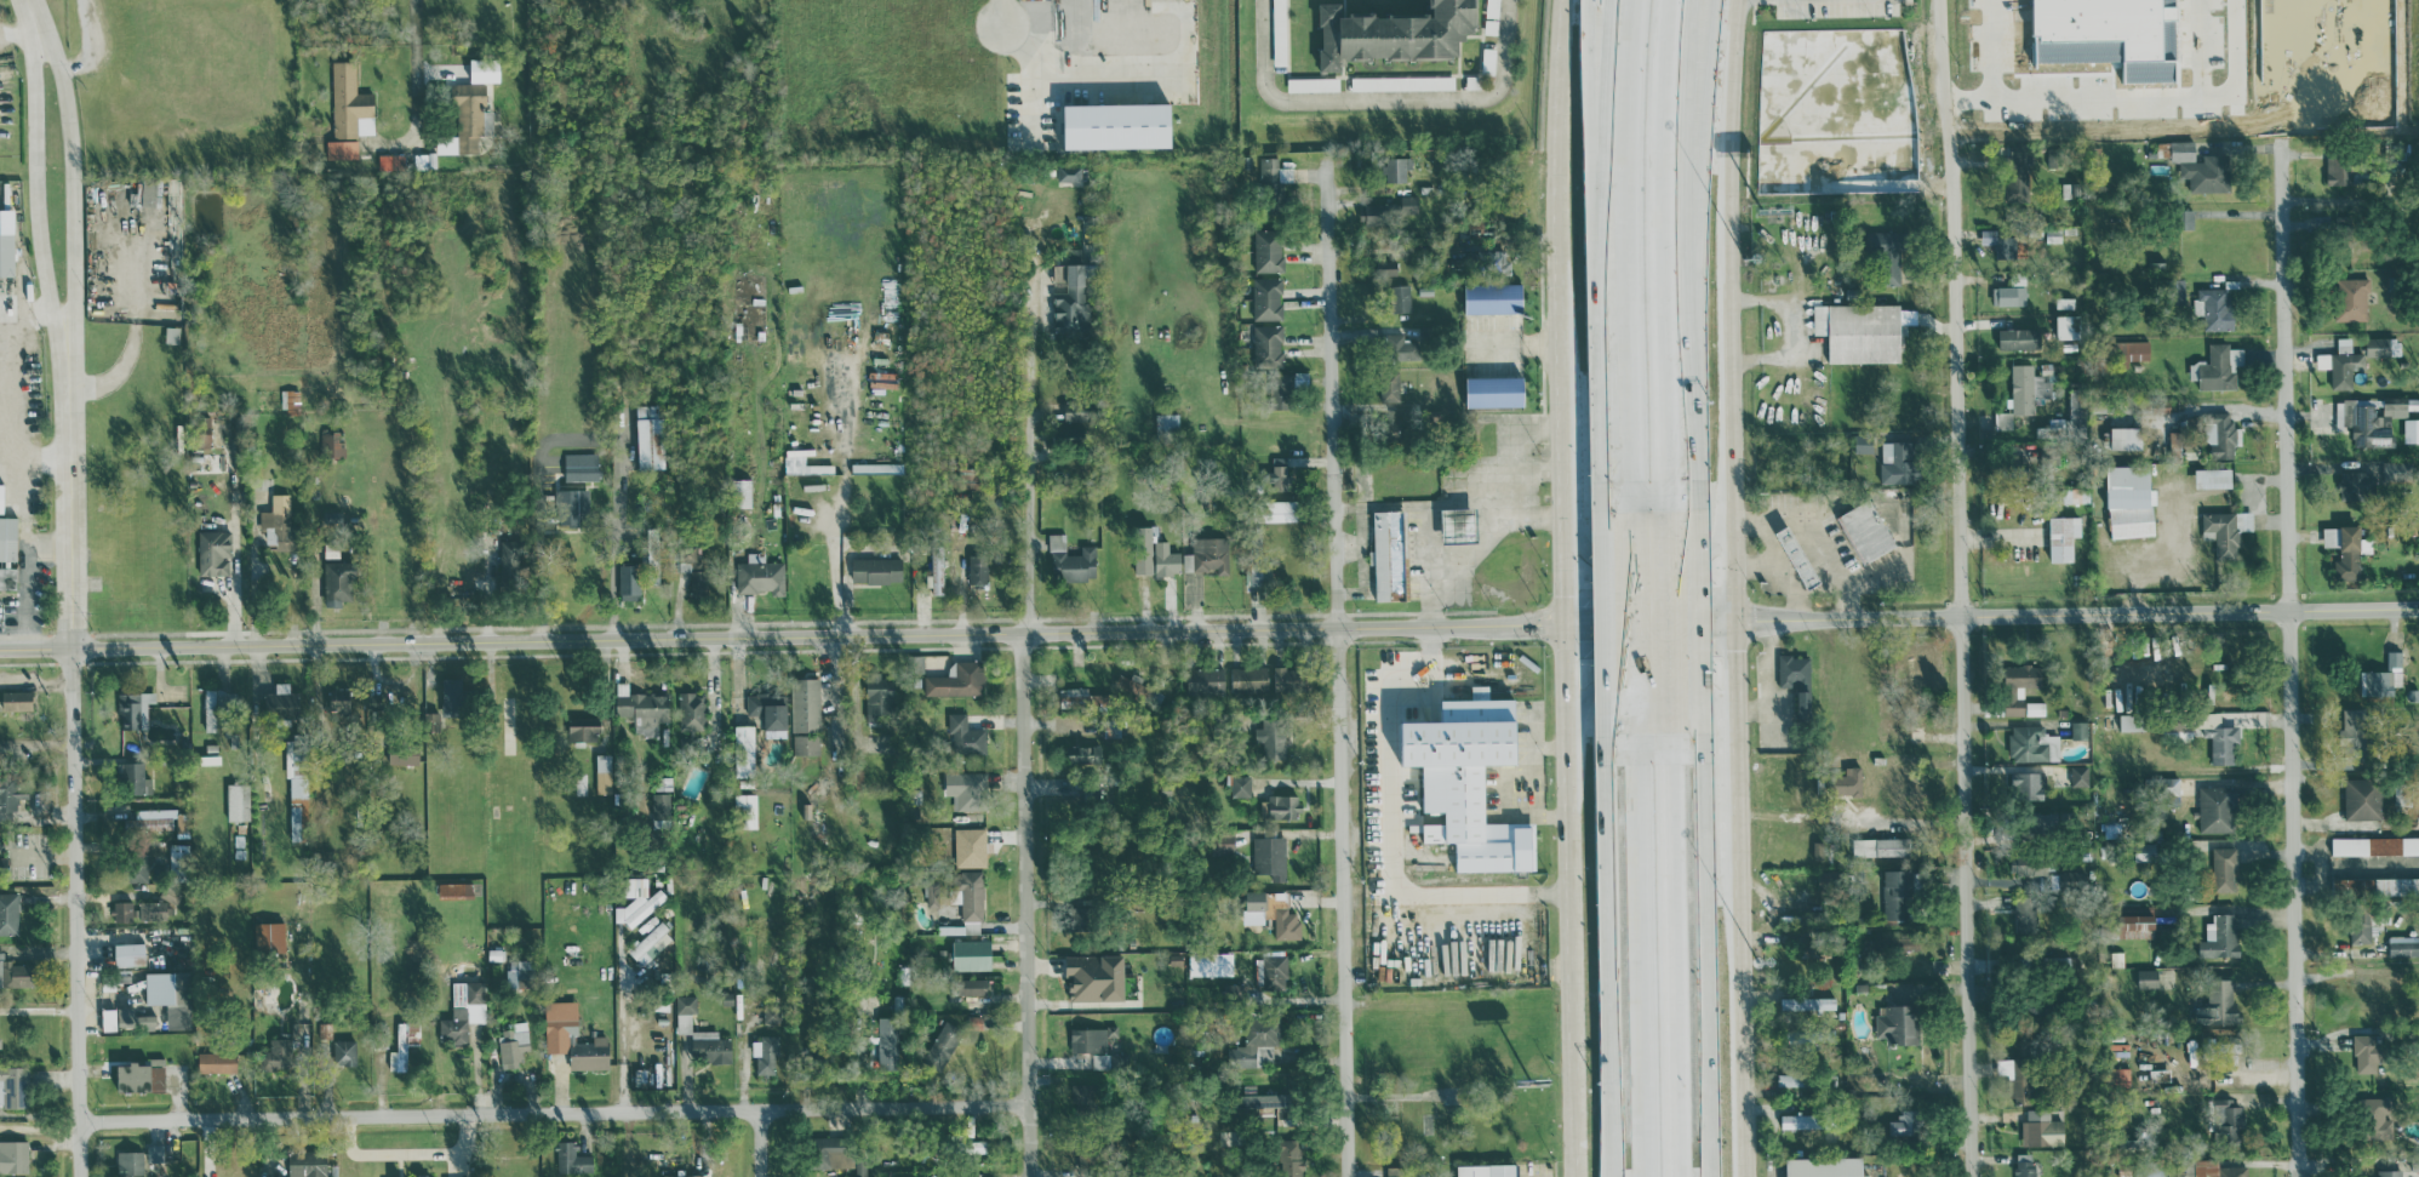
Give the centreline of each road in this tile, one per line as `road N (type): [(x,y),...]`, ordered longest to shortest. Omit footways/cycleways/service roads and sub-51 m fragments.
road 1 (tertiary): [(0,647),(2418,606)]
road 2 (residential): [(1942,0),(1972,1176)]
road 3 (residential): [(2281,139),(2300,1176)]
road 4 (residential): [(1329,184),(1344,1176)]
road 5 (residential): [(1028,187),(1033,1176)]
road 6 (residential): [(80,1120),(1033,1096)]
road 7 (residential): [(67,379),(81,1176)]
road 8 (primary): [(1737,725),(1733,354),(1749,0)]
road 9 (primary): [(1568,530),(1577,1176)]
road 10 (primary): [(1745,1176),(1738,805)]
road 11 (residential): [(67,379),(69,144),(58,72),(36,21)]
road 12 (residential): [(36,21),(33,215),(67,379)]
road 13 (motorway): [(1659,335),(1701,0)]
road 14 (motorway): [(1659,335),(1653,84),(1662,0)]
road 15 (motorway): [(1631,718),(1643,1035)]
road 16 (motorway): [(1614,212),(1628,513)]
road 17 (motorway): [(1666,1016),(1663,718)]
road 18 (primary): [(1562,0),(1561,247)]
road 19 (motorway): [(1628,0),(1614,212)]
road 20 (motorway): [(1603,0),(1614,212)]
road 21 (motorway): [(1628,513),(1631,718)]
road 22 (motorway): [(1663,718),(1660,513)]
road 23 (primary): [(1568,530),(1594,554),(1642,565),(1698,556),(1738,515)]
road 24 (primary): [(1737,725),(1708,684),(1669,673),(1602,680),(1572,704)]
road 25 (primary): [(1561,247),(1567,440)]
road 26 (motorway): [(1660,513),(1659,335)]
road 27 (motorway): [(1667,1176),(1666,1016)]
road 28 (motorway): [(1707,1176),(1695,1108),(1666,1027)]
road 29 (motorway): [(1643,1035),(1636,1176)]
road 30 (motorway): [(1643,1035),(1647,1176)]

